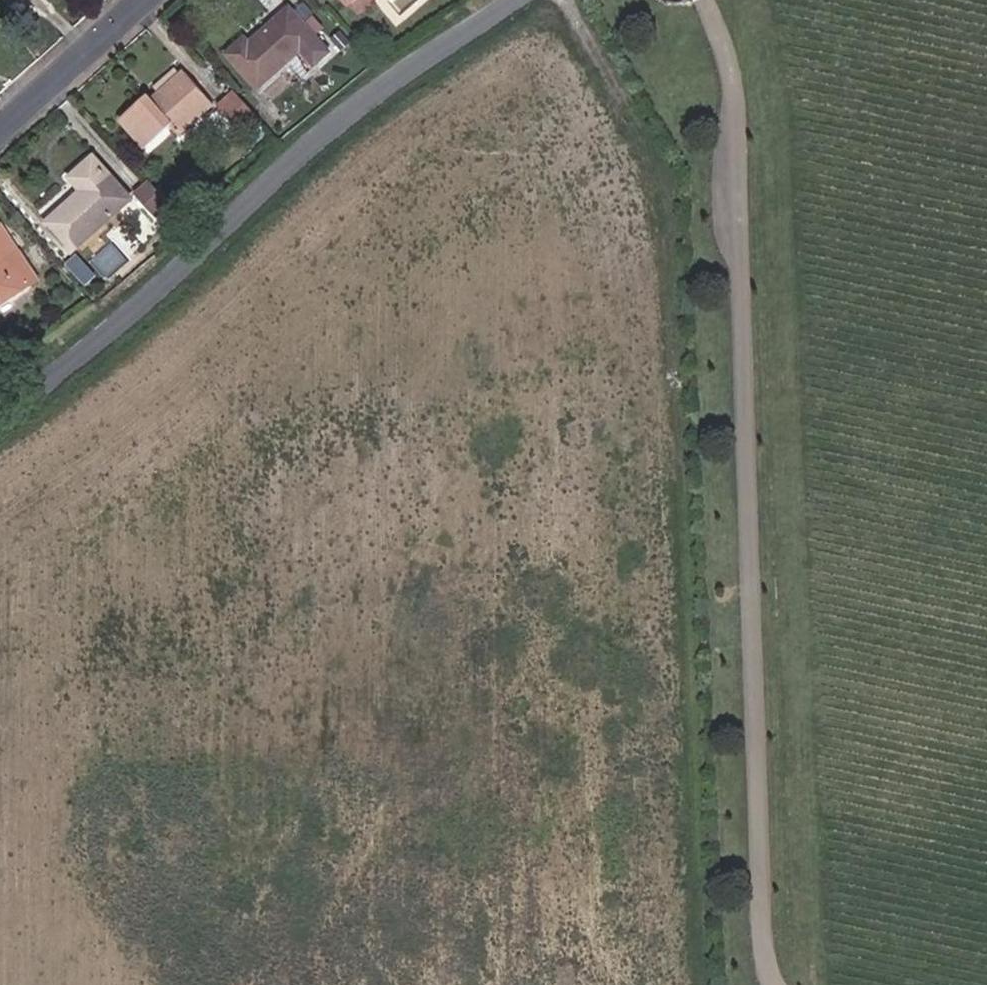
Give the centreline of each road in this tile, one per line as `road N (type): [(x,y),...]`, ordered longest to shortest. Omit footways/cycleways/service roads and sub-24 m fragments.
road 1 (unclassified): [(528,0),(0,429)]
road 2 (residential): [(0,148),(166,0)]

